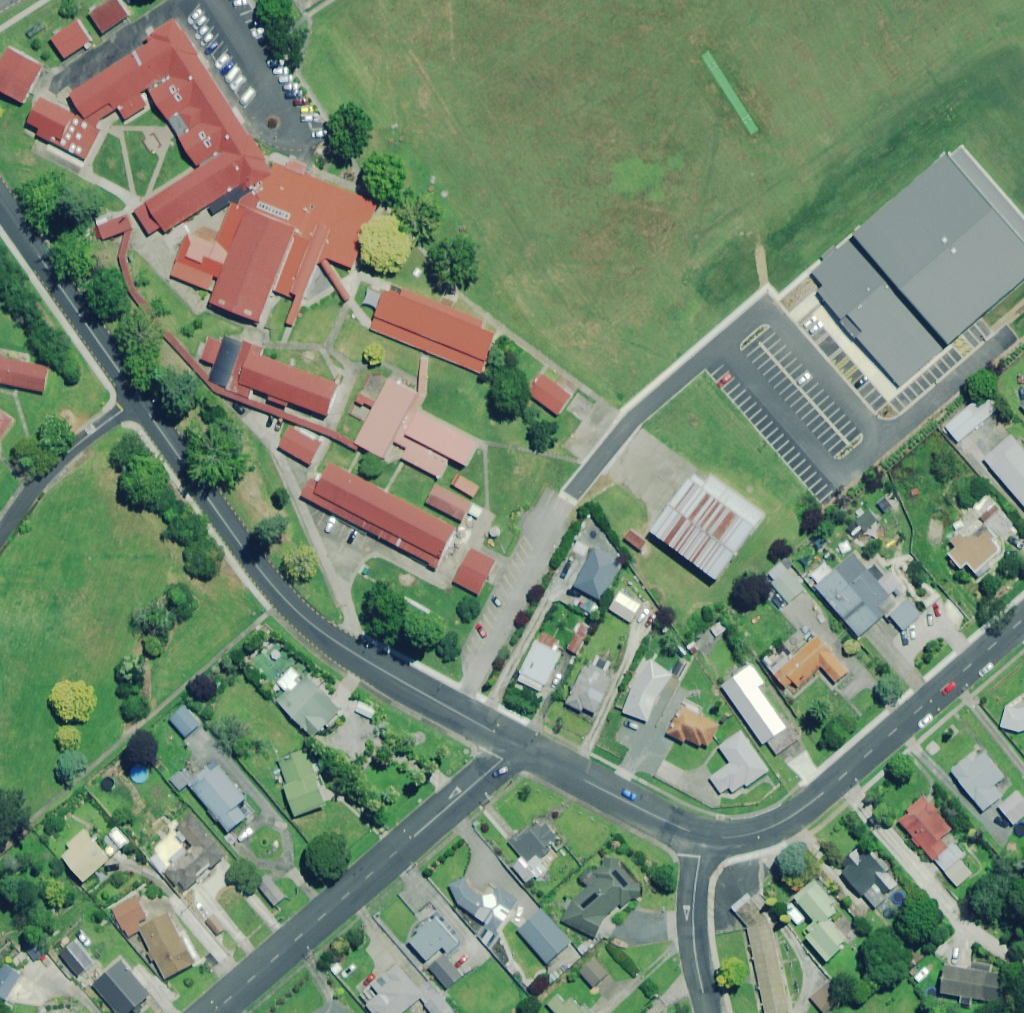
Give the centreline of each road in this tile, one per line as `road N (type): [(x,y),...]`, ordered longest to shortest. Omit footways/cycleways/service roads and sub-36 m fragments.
road 1 (residential): [(517,745),(293,609),(0,198)]
road 2 (residential): [(214,1012),(517,745)]
road 3 (residential): [(1023,619),(795,815),(753,835),(703,835)]
road 4 (residential): [(703,835),(600,792),(517,745)]
road 5 (residential): [(709,1012),(694,935),(703,835)]

